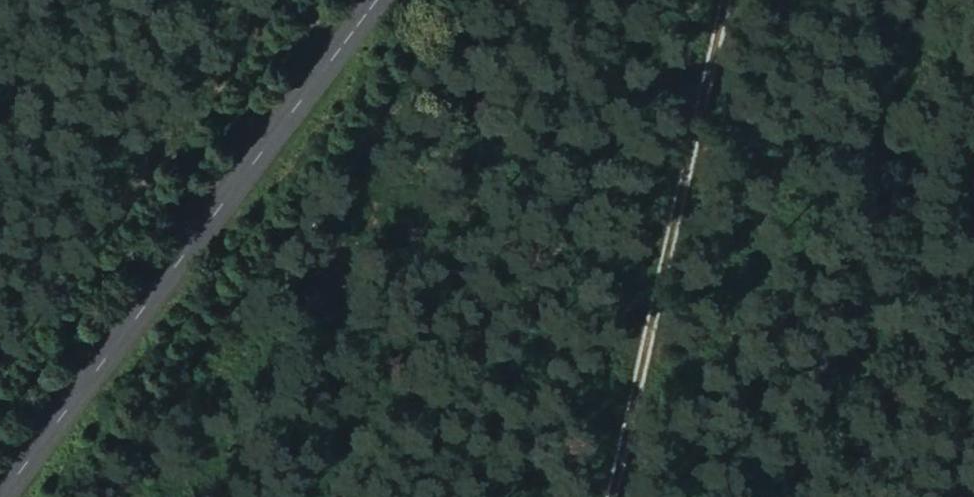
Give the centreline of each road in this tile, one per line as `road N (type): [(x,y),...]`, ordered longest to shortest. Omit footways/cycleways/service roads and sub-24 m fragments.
road 1 (tertiary): [(377,0),(4,496)]
road 2 (track): [(656,496),(681,402),(755,0)]

